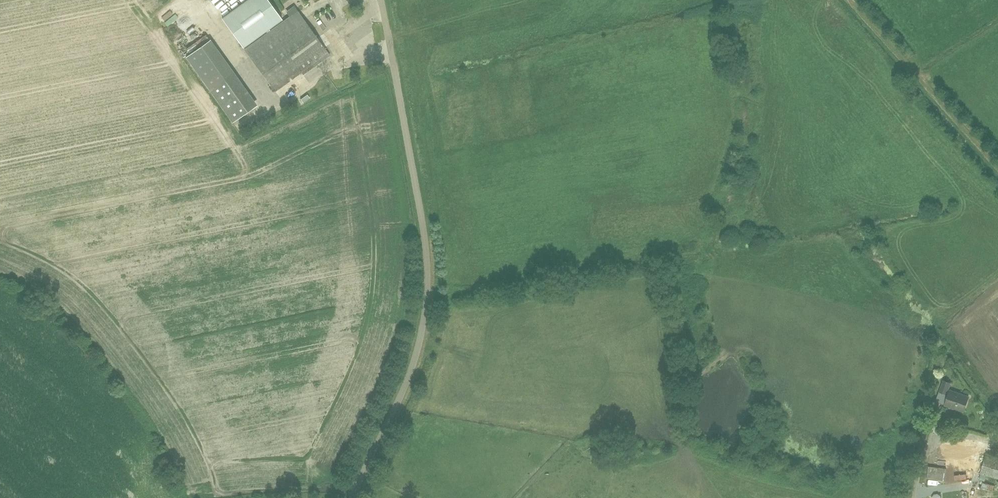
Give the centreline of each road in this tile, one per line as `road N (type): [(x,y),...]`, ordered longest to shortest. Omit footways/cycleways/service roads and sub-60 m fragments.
road 1 (unclassified): [(352,497),(415,359),(428,283),(384,0)]
road 2 (track): [(853,0),(997,164)]

